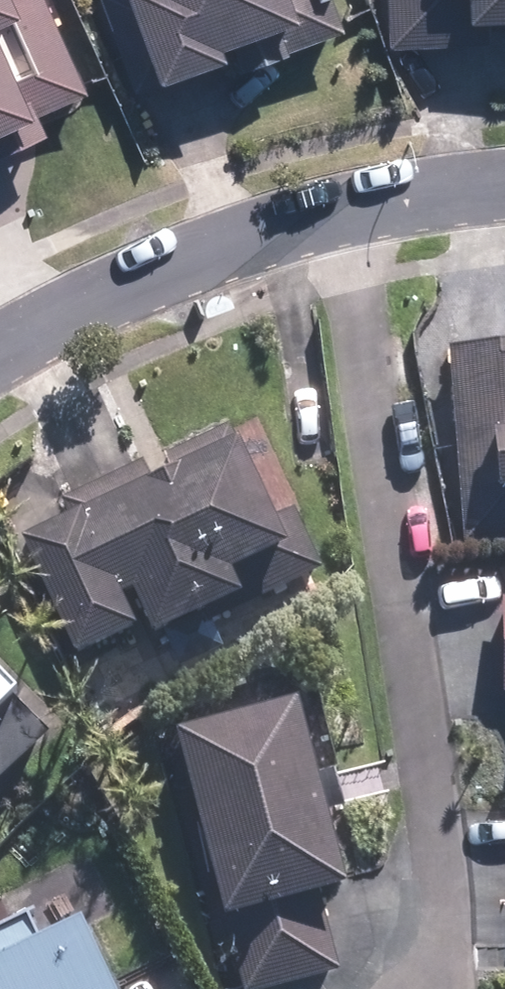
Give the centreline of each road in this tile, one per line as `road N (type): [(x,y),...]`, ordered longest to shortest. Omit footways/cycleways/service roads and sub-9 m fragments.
road 1 (residential): [(427,988),(434,985),(323,212)]
road 2 (residential): [(323,212),(88,304),(0,365)]
road 3 (residential): [(504,186),(323,212)]

